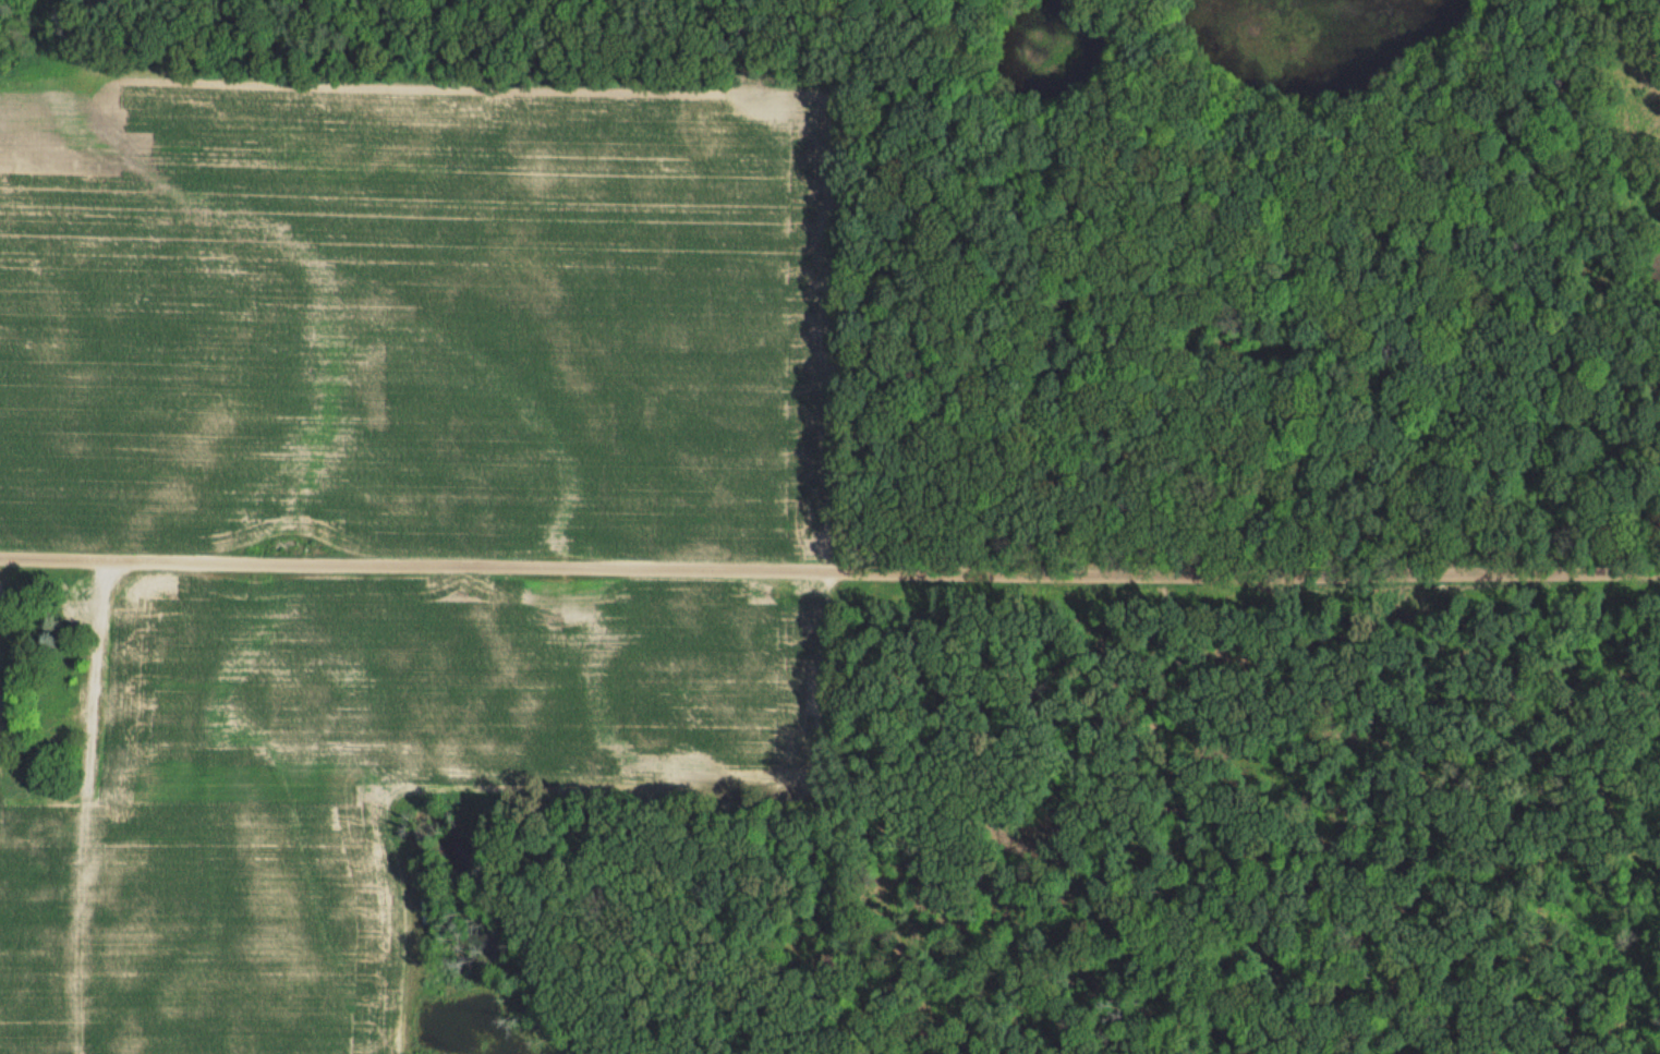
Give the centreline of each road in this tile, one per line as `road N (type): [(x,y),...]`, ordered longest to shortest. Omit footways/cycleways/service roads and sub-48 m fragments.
road 1 (residential): [(0,561),(907,576),(1659,565)]

